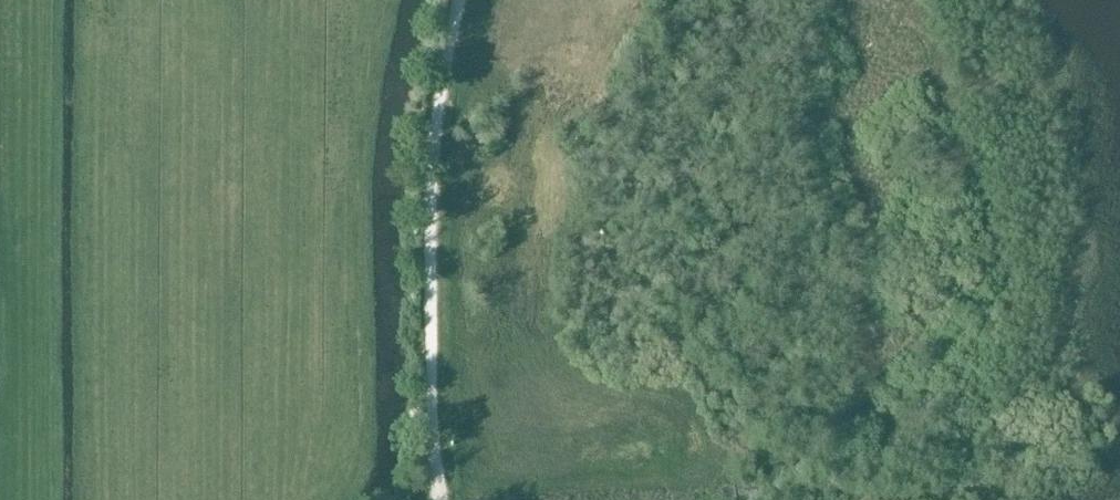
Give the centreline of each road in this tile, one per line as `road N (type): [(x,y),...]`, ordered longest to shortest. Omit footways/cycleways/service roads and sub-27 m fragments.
road 1 (track): [(463,0),(431,183),(427,359),(438,499)]

